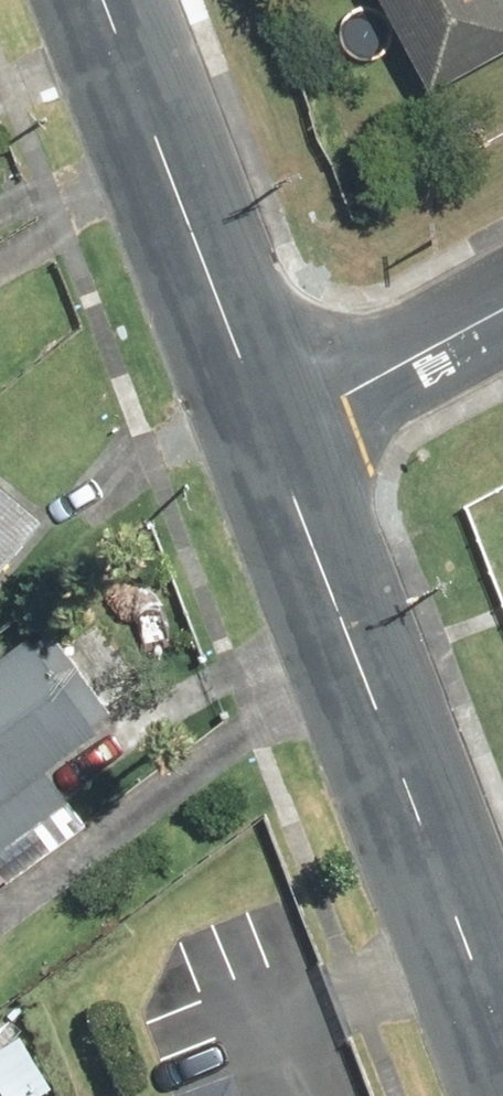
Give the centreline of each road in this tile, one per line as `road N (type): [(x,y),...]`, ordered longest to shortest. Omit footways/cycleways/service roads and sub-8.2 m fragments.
road 1 (secondary): [(502,1053),(269,436)]
road 2 (secondary): [(269,436),(103,0)]
road 3 (residential): [(269,436),(502,310)]

